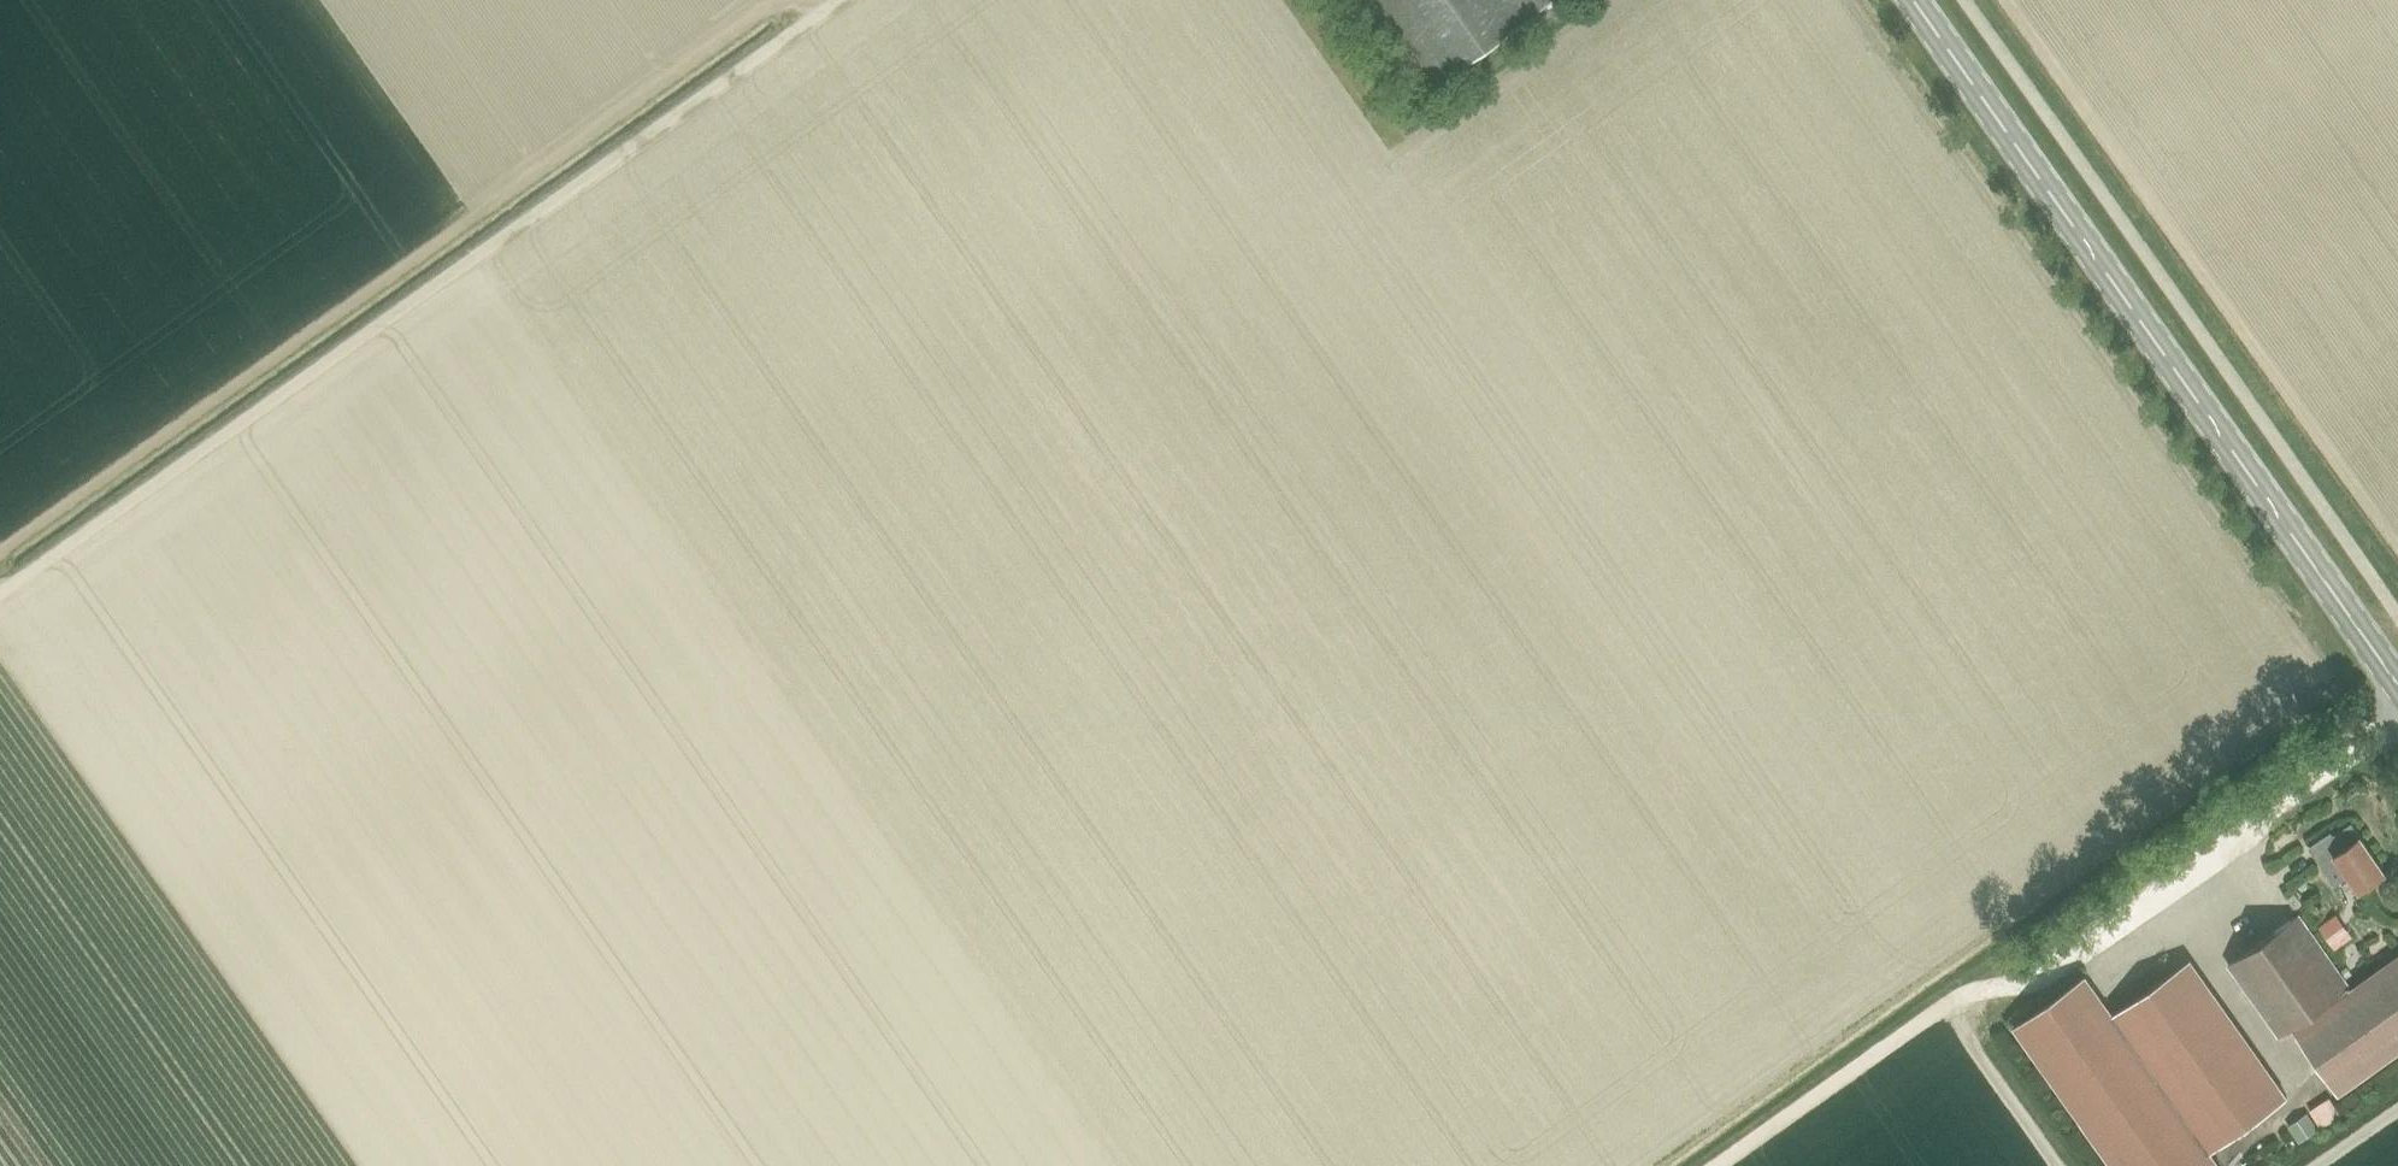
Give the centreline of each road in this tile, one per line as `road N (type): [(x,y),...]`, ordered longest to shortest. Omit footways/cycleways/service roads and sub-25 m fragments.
road 1 (secondary): [(2397,685),(1912,0)]

